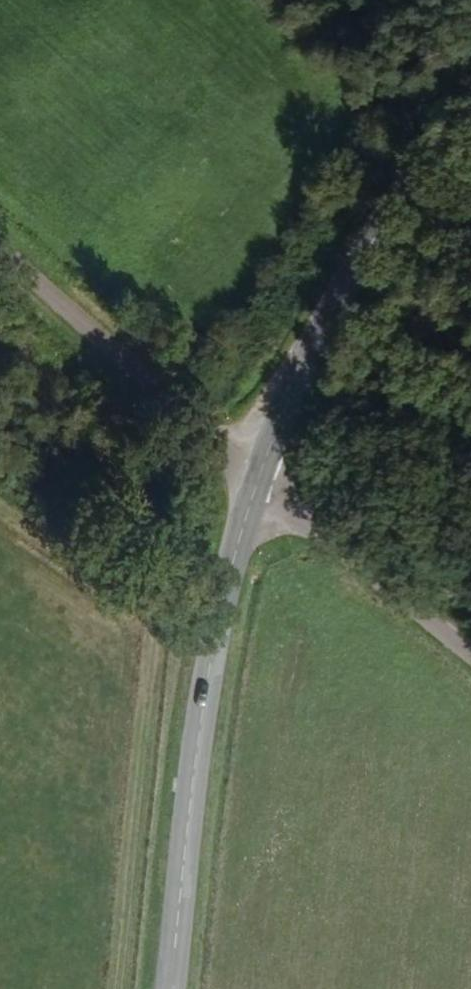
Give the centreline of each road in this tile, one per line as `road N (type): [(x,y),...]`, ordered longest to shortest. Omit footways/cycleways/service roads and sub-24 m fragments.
road 1 (secondary): [(158,988),(184,740),(206,610),(243,488)]
road 2 (secondary): [(255,462),(319,309),(470,88)]
road 3 (unclassified): [(255,462),(208,443),(0,257)]
road 4 (unclassified): [(470,654),(310,527),(243,488)]

